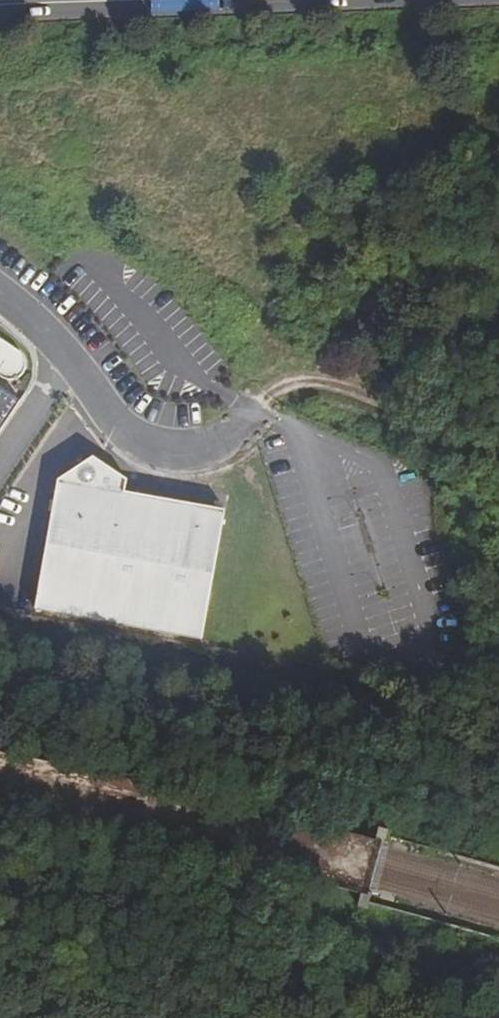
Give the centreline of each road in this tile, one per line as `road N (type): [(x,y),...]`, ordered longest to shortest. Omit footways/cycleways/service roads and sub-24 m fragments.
road 1 (track): [(0,863),(430,1017)]
road 2 (track): [(498,443),(484,447),(308,383),(265,395),(253,416)]
road 3 (unclassified): [(63,360),(134,440),(170,448),(204,444),(253,416)]
road 4 (track): [(0,952),(148,1017)]

